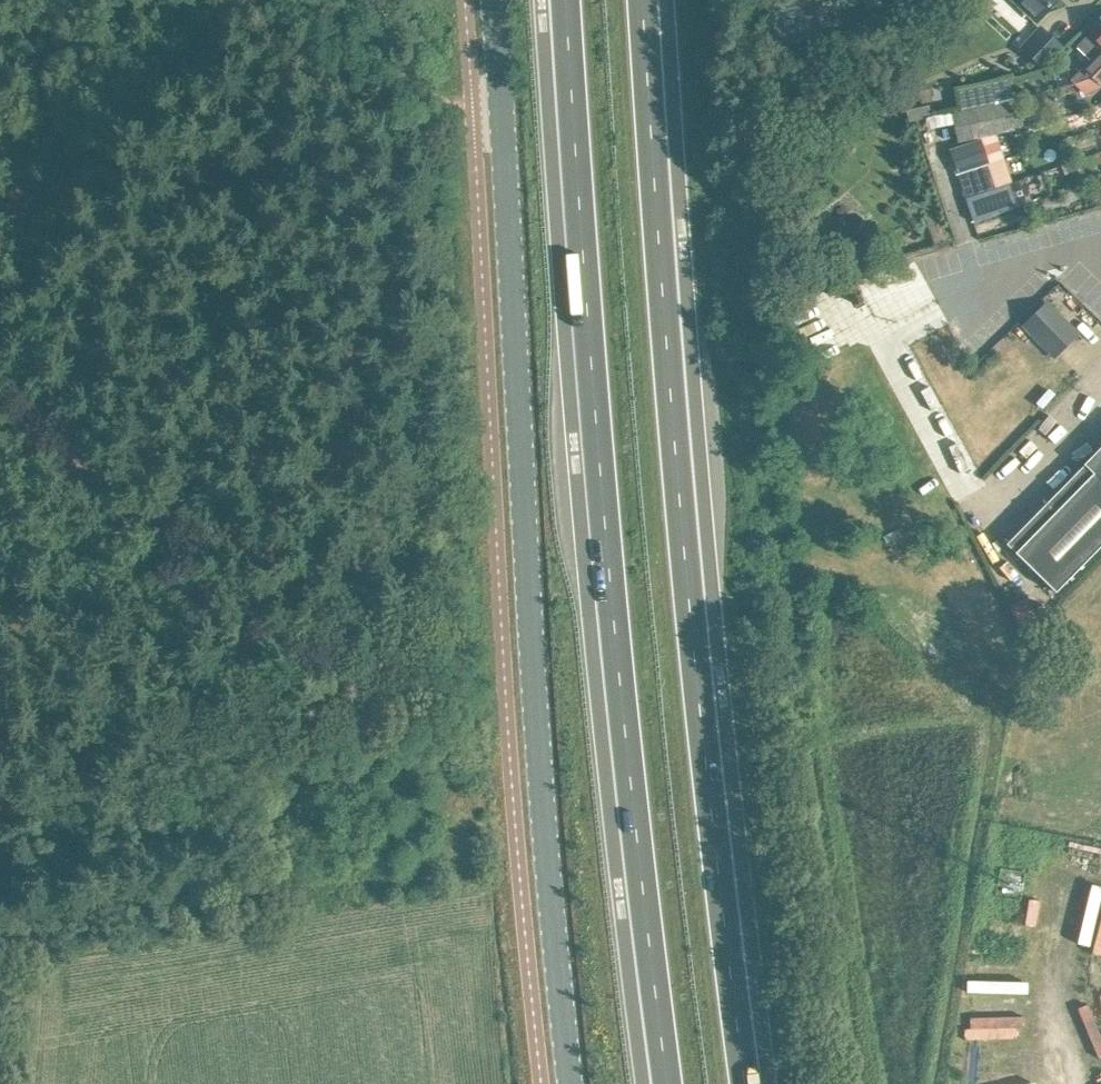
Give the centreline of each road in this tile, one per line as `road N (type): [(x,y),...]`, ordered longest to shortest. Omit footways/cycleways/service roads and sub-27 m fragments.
road 1 (trunk): [(561,0),(621,732),(663,1083)]
road 2 (trunk): [(740,1083),(698,709),(646,0)]
road 3 (tertiary): [(570,1083),(536,711),(492,0)]
road 4 (track): [(925,1083),(988,728),(960,665)]
road 5 (track): [(472,107),(422,90),(282,0)]

